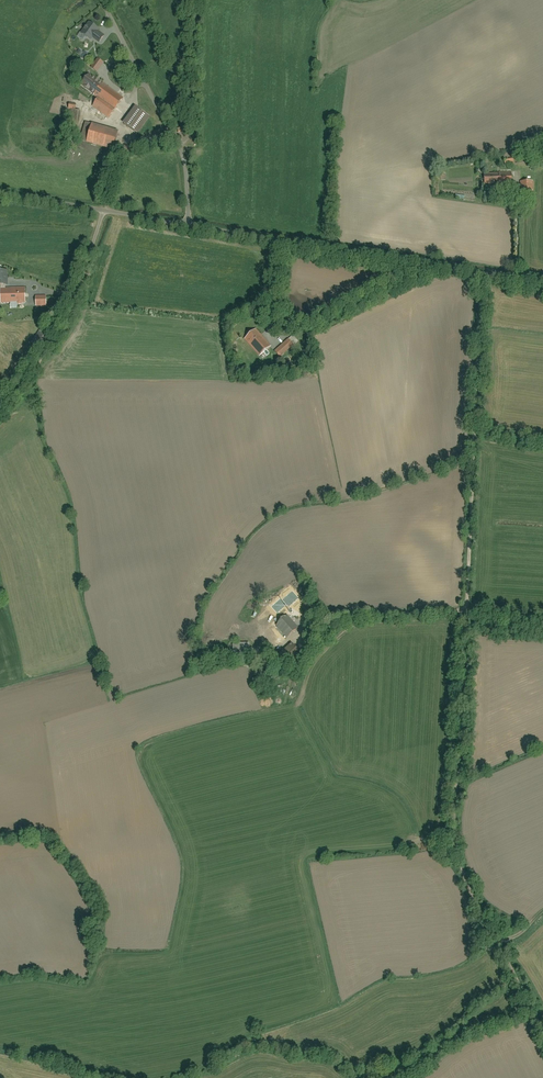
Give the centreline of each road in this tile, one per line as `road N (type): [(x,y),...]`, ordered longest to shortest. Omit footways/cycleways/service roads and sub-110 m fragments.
road 1 (track): [(542,1034),(460,855),(470,614)]
road 2 (residential): [(542,284),(189,224)]
road 3 (residential): [(178,145),(102,0)]
road 4 (residential): [(107,211),(78,299),(43,350)]
road 5 (residential): [(199,0),(190,134),(178,145)]

